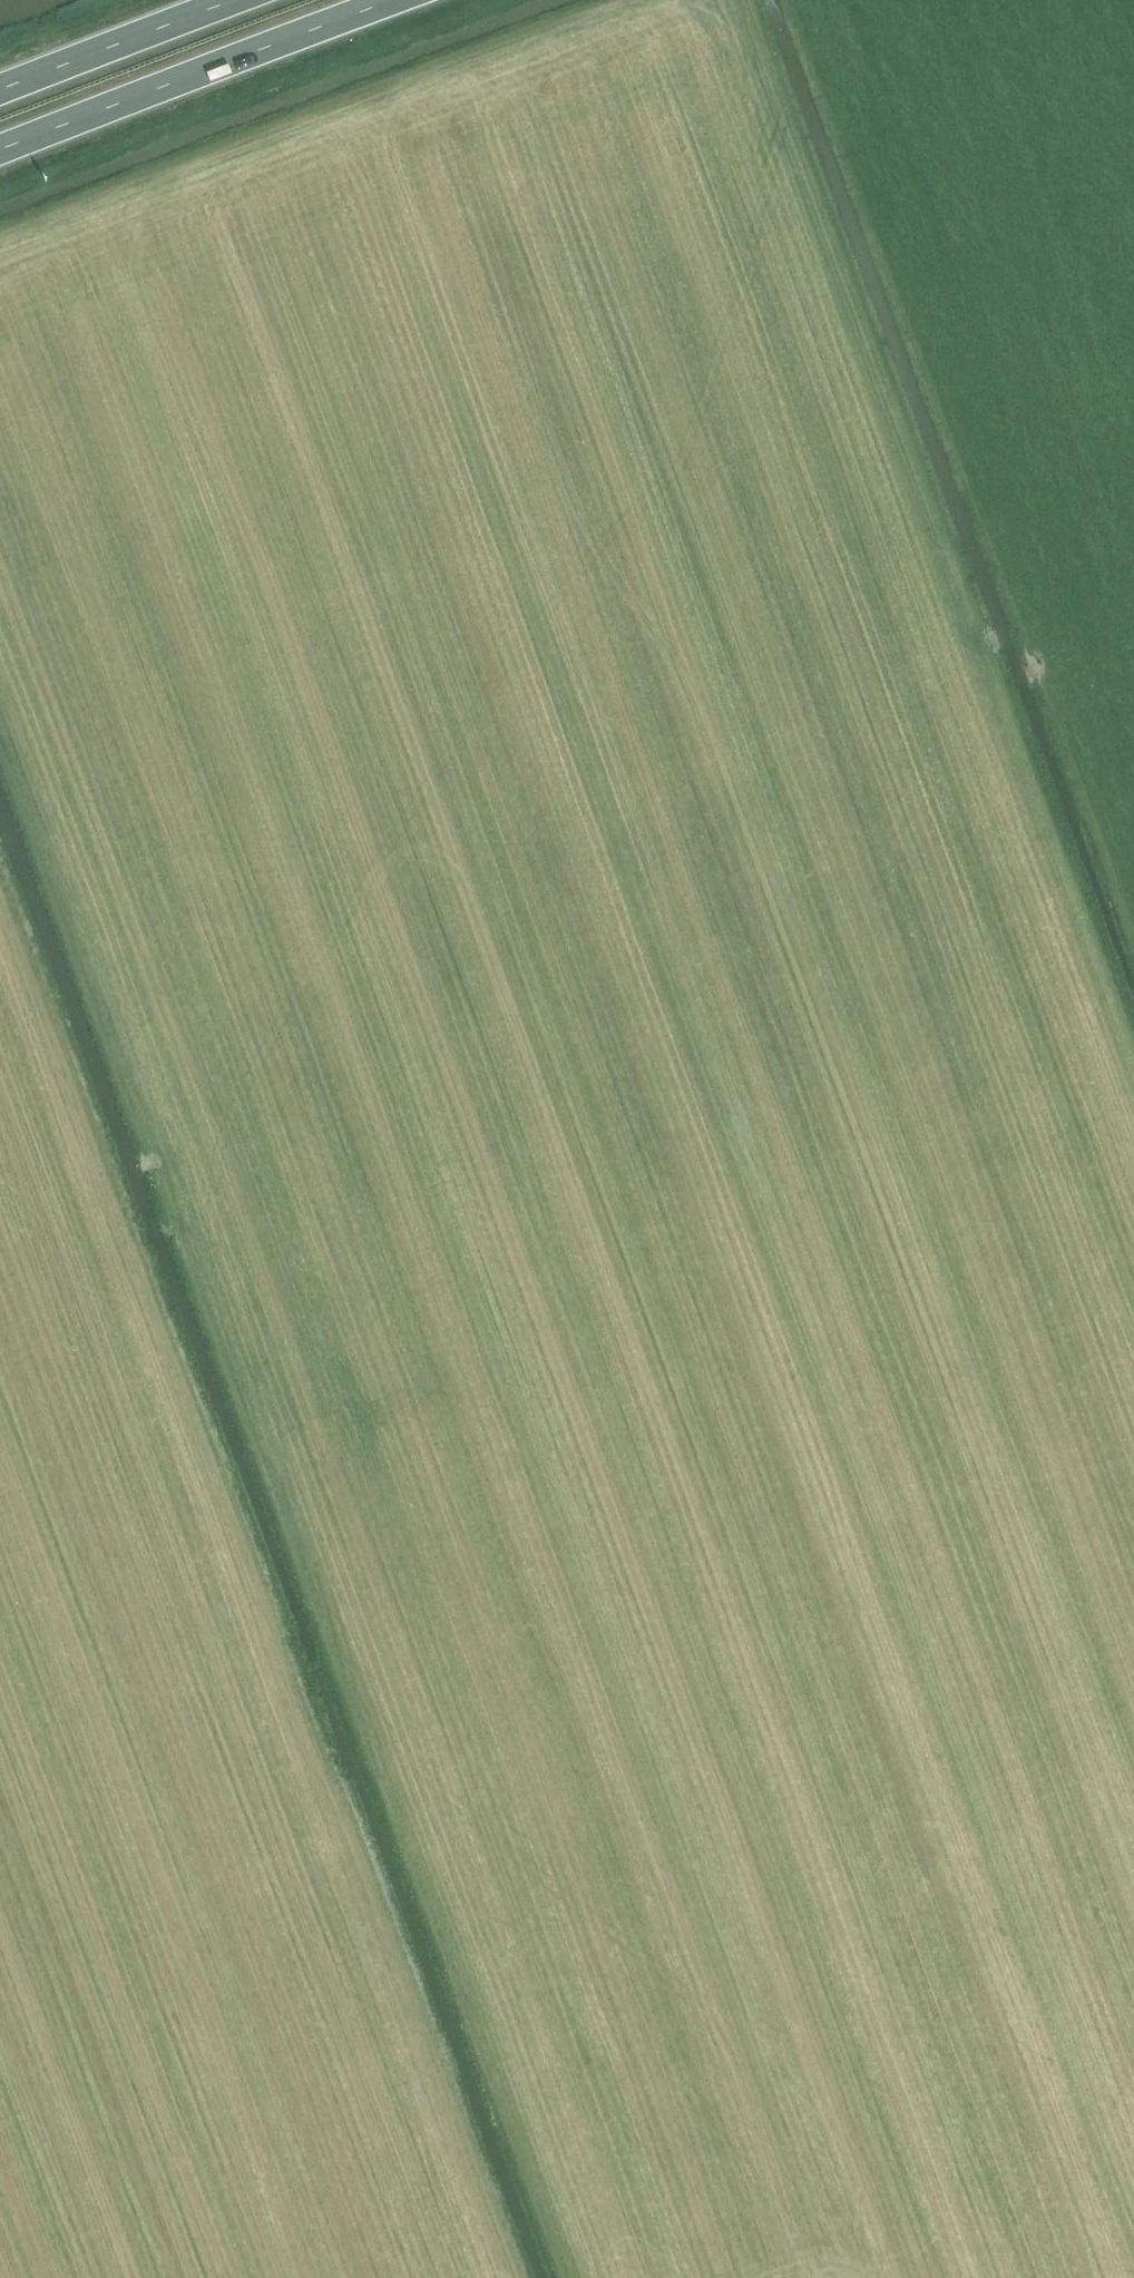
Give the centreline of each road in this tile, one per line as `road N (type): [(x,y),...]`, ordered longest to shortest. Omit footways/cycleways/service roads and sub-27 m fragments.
road 1 (trunk): [(0,150),(397,0)]
road 2 (trunk): [(240,0),(0,92)]

